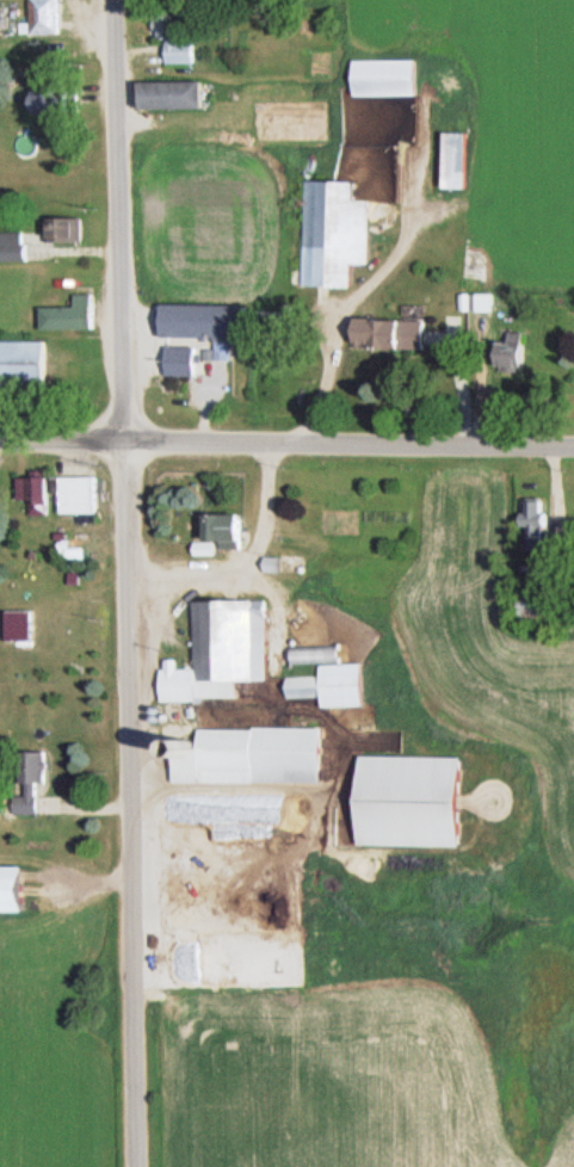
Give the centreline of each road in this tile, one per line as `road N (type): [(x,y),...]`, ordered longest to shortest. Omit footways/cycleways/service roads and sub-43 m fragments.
road 1 (residential): [(140,1166),(117,0)]
road 2 (residential): [(573,449),(0,441)]

